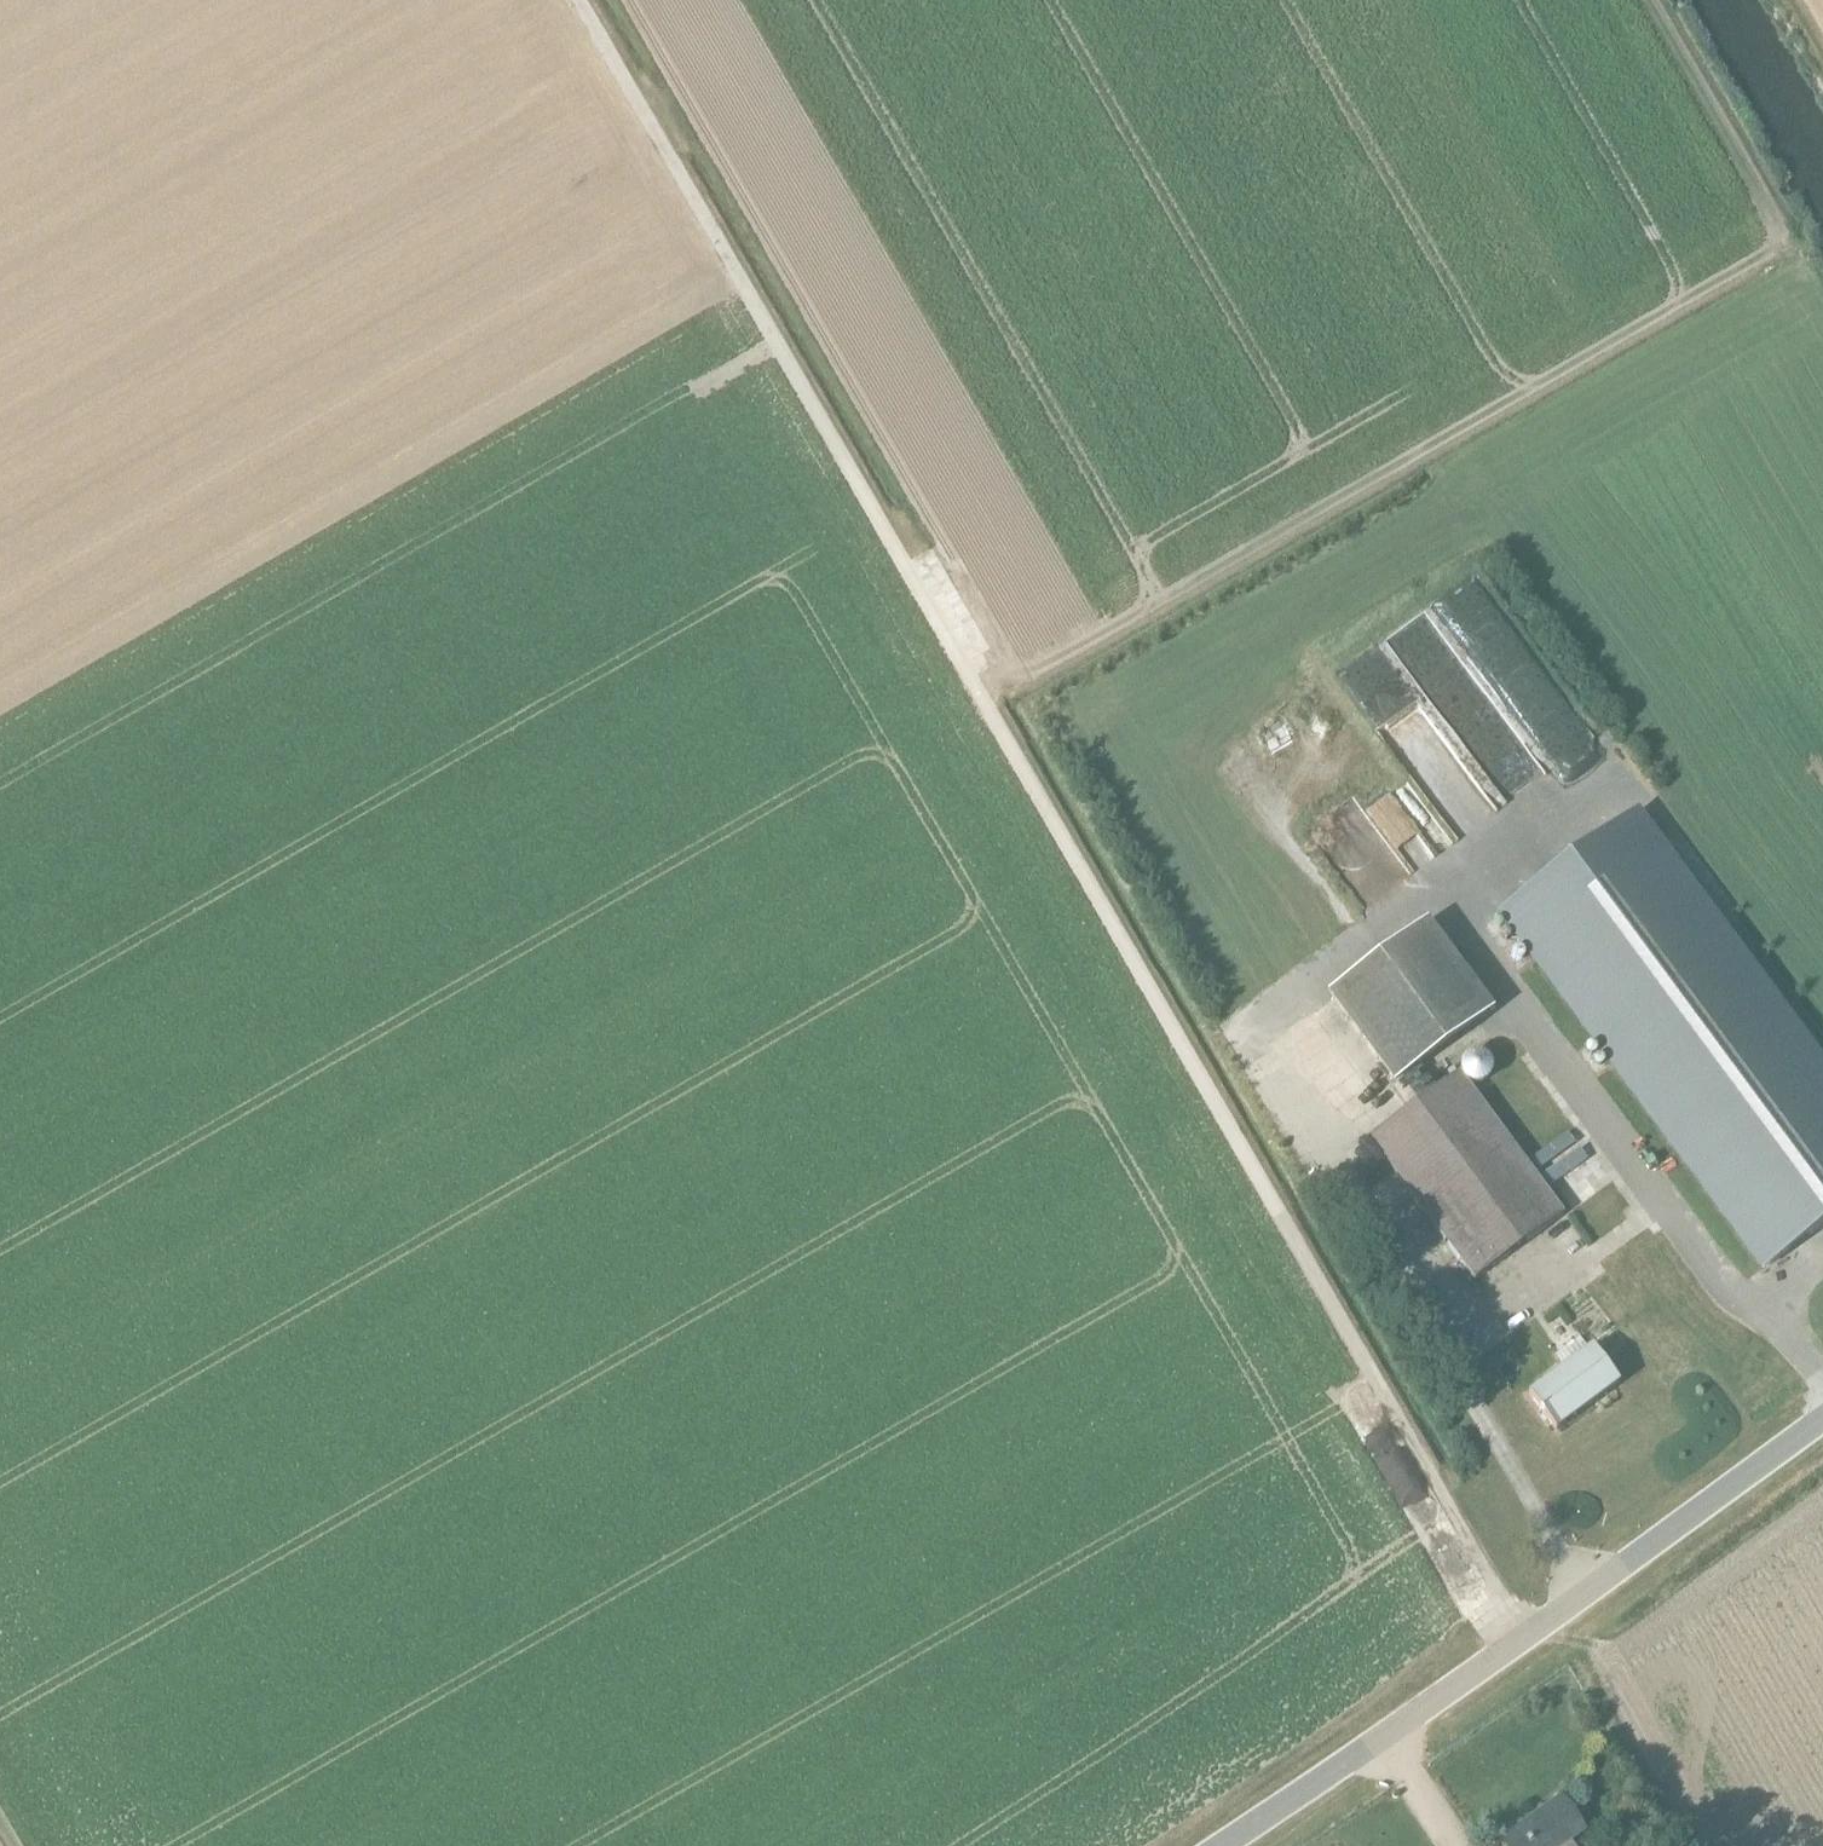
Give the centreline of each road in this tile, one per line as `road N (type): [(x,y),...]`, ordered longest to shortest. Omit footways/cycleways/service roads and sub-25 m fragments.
road 1 (unclassified): [(1213,1845),(1380,1738),(1822,1416)]

